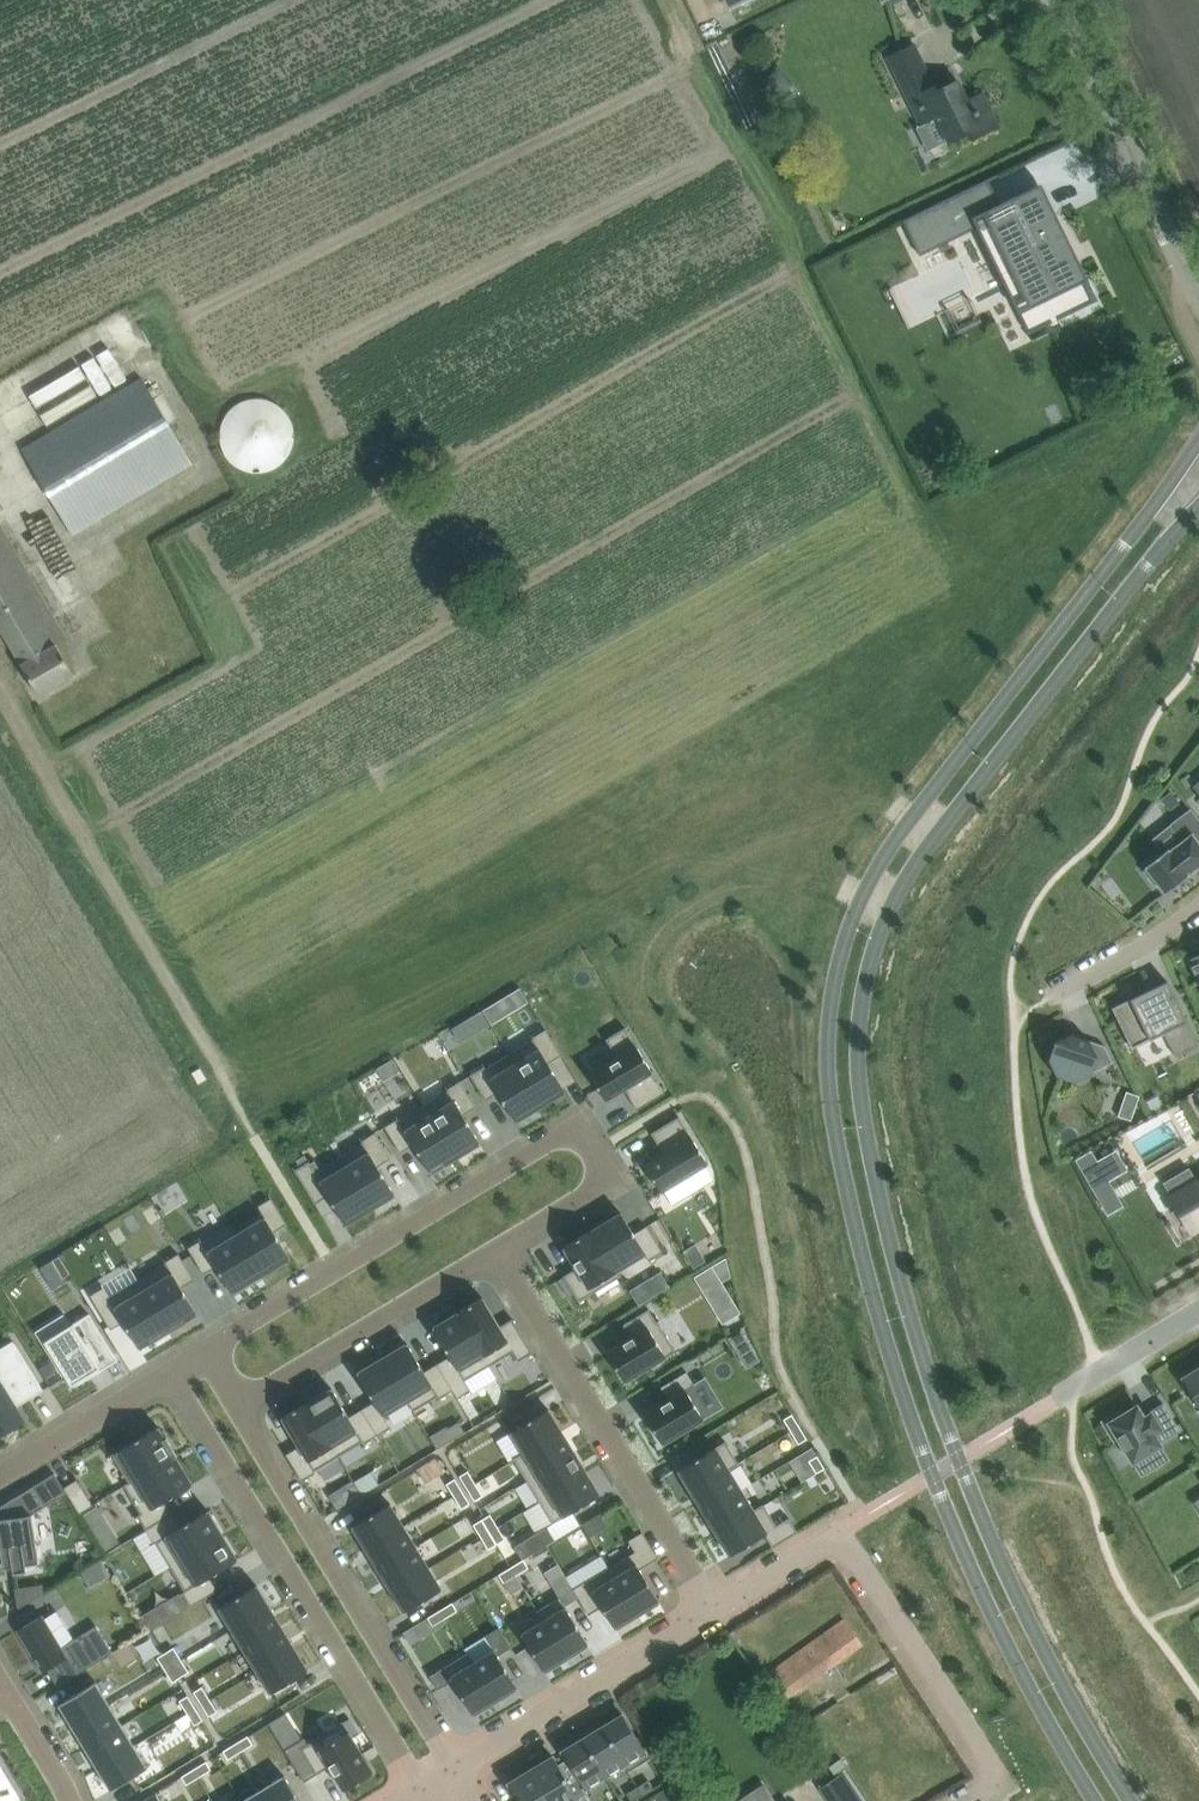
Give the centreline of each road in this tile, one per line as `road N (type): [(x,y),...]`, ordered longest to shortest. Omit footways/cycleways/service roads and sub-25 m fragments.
road 1 (tertiary): [(1198,440),(880,864),(850,921),(828,1067),(875,1311),(933,1476),(983,1598),(1101,1800)]
road 2 (tertiary): [(1134,1800),(1010,1586),(959,1460),(906,1302),(859,1068),(863,997),(905,878),(1198,503)]
road 3 (residential): [(206,1351),(577,1124),(612,1176),(498,1248)]
road 4 (track): [(0,681),(254,1131)]
road 5 (residential): [(171,1372),(428,1787)]
road 6 (residential): [(455,1770),(236,1399)]
road 7 (residential): [(498,1248),(717,1609)]
road 8 (unclassified): [(1198,295),(1056,0)]
road 9 (residential): [(971,1800),(997,1785),(844,1531)]
road 10 (residential): [(455,1770),(717,1609)]
road 11 (residential): [(498,1248),(236,1399)]
road 12 (residential): [(0,1474),(171,1372)]
road 13 (residential): [(1060,995),(1198,908)]
road 14 (residential): [(1067,1393),(1198,1311)]
road 15 (residential): [(717,1609),(844,1531)]
road 16 (residential): [(69,1800),(4,1688)]

